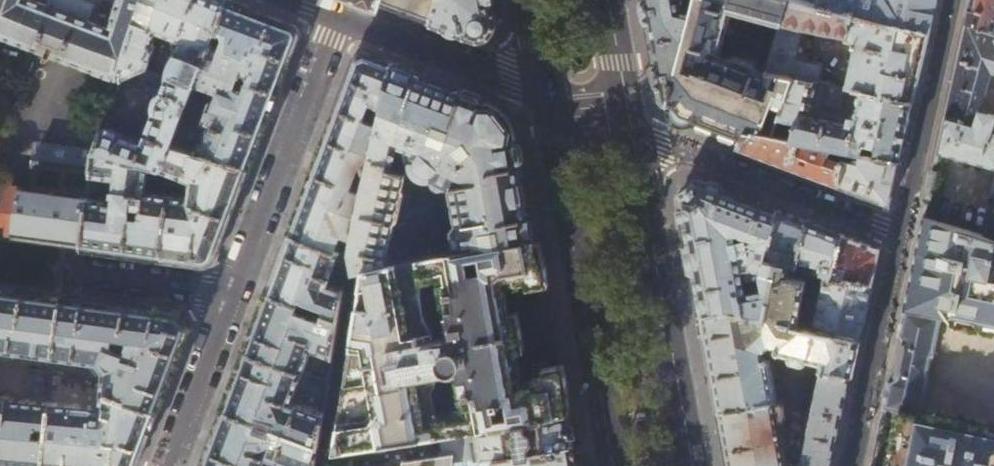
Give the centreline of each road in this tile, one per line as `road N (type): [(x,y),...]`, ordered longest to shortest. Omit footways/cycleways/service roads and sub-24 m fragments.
road 1 (secondary): [(552,98),(618,465)]
road 2 (secondary): [(693,465),(630,128)]
road 3 (residential): [(233,293),(339,16)]
road 4 (residential): [(899,231),(630,128)]
road 5 (residential): [(850,465),(899,231)]
road 6 (residential): [(899,231),(953,0)]
road 7 (tertiary): [(339,16),(552,98)]
road 8 (residential): [(168,465),(233,293)]
road 9 (residential): [(70,269),(233,293)]
road 10 (secondary): [(630,128),(607,0)]

